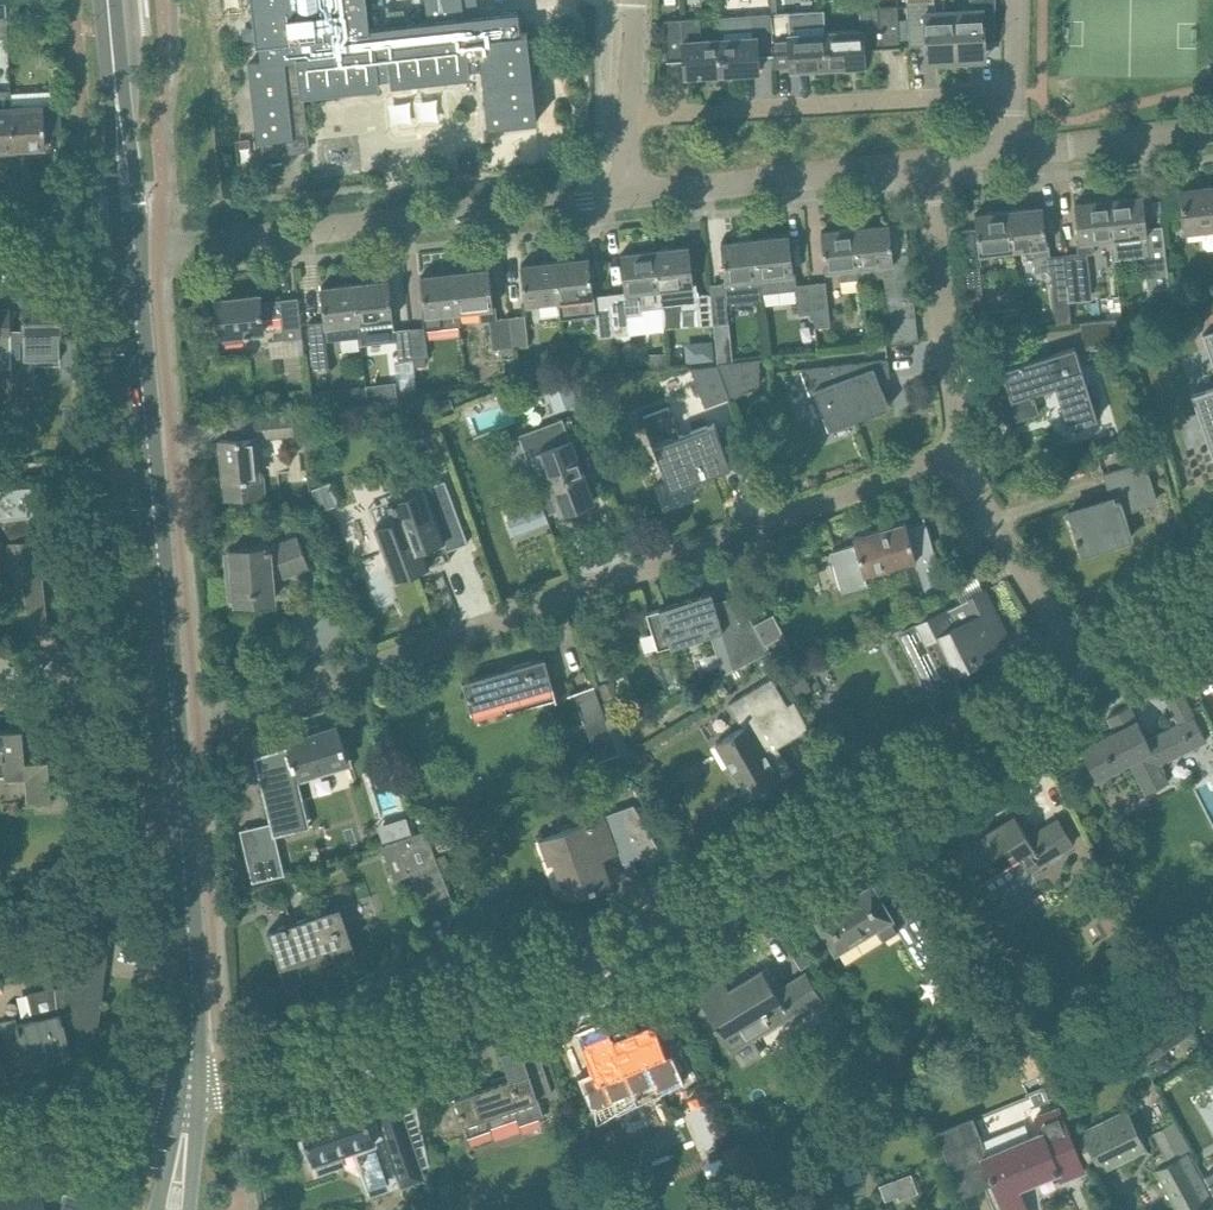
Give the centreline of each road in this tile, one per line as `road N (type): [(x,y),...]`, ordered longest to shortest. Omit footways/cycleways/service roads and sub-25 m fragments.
road 1 (residential): [(193,1090),(614,946),(1080,666)]
road 2 (residential): [(173,721),(242,714),(957,448)]
road 3 (residential): [(130,246),(625,195)]
road 4 (tertiary): [(170,679),(130,246)]
road 5 (residential): [(629,115),(1015,95)]
road 6 (tertiary): [(193,1090),(196,959),(173,721)]
road 7 (residential): [(625,195),(923,162)]
road 8 (residential): [(957,448),(923,162)]
road 9 (residential): [(1080,666),(957,448)]
road 10 (tertiary): [(130,246),(110,0)]
road 11 (residential): [(1014,152),(1212,129)]
road 12 (residential): [(0,1133),(193,1090)]
road 13 (residential): [(0,691),(170,679)]
road 14 (residential): [(1080,666),(1212,587)]
road 15 (residential): [(0,246),(130,246)]

